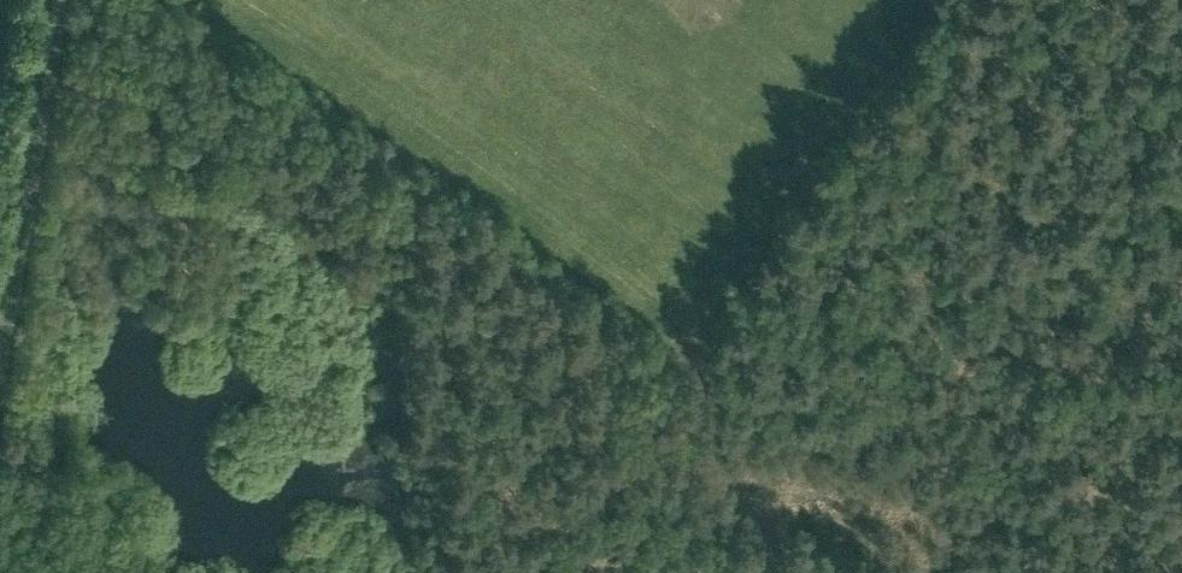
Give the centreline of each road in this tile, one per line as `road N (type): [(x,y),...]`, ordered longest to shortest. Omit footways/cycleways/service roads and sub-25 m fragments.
road 1 (unclassified): [(61,0),(0,367)]

